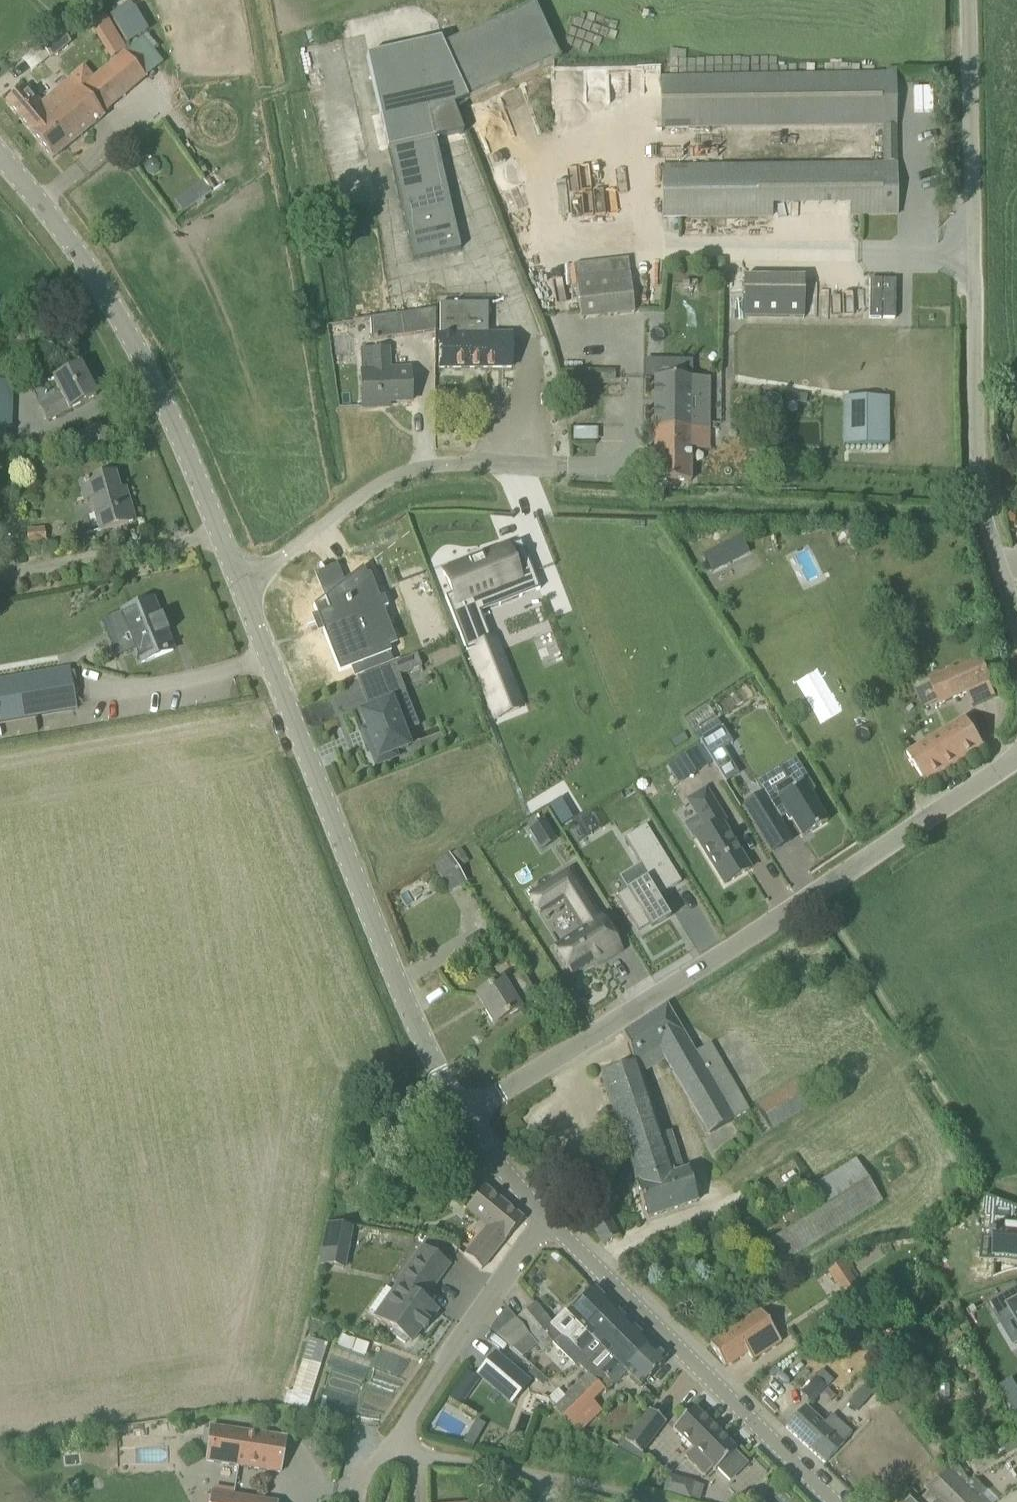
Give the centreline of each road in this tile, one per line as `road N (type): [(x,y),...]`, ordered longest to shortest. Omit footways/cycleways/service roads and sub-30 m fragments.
road 1 (unclassified): [(463,1119),(1016,752)]
road 2 (unclassified): [(1016,640),(979,541),(967,439),(965,0)]
road 3 (unclassified): [(463,1119),(412,1019),(244,592)]
road 4 (residential): [(669,1501),(403,1448),(412,1418),(544,1221)]
road 5 (unclassified): [(244,592),(140,358),(68,239),(0,157)]
road 6 (residential): [(833,1501),(544,1221)]
road 7 (unclassified): [(244,592),(363,495),(412,470),(570,468)]
road 8 (residential): [(544,1221),(463,1119)]

